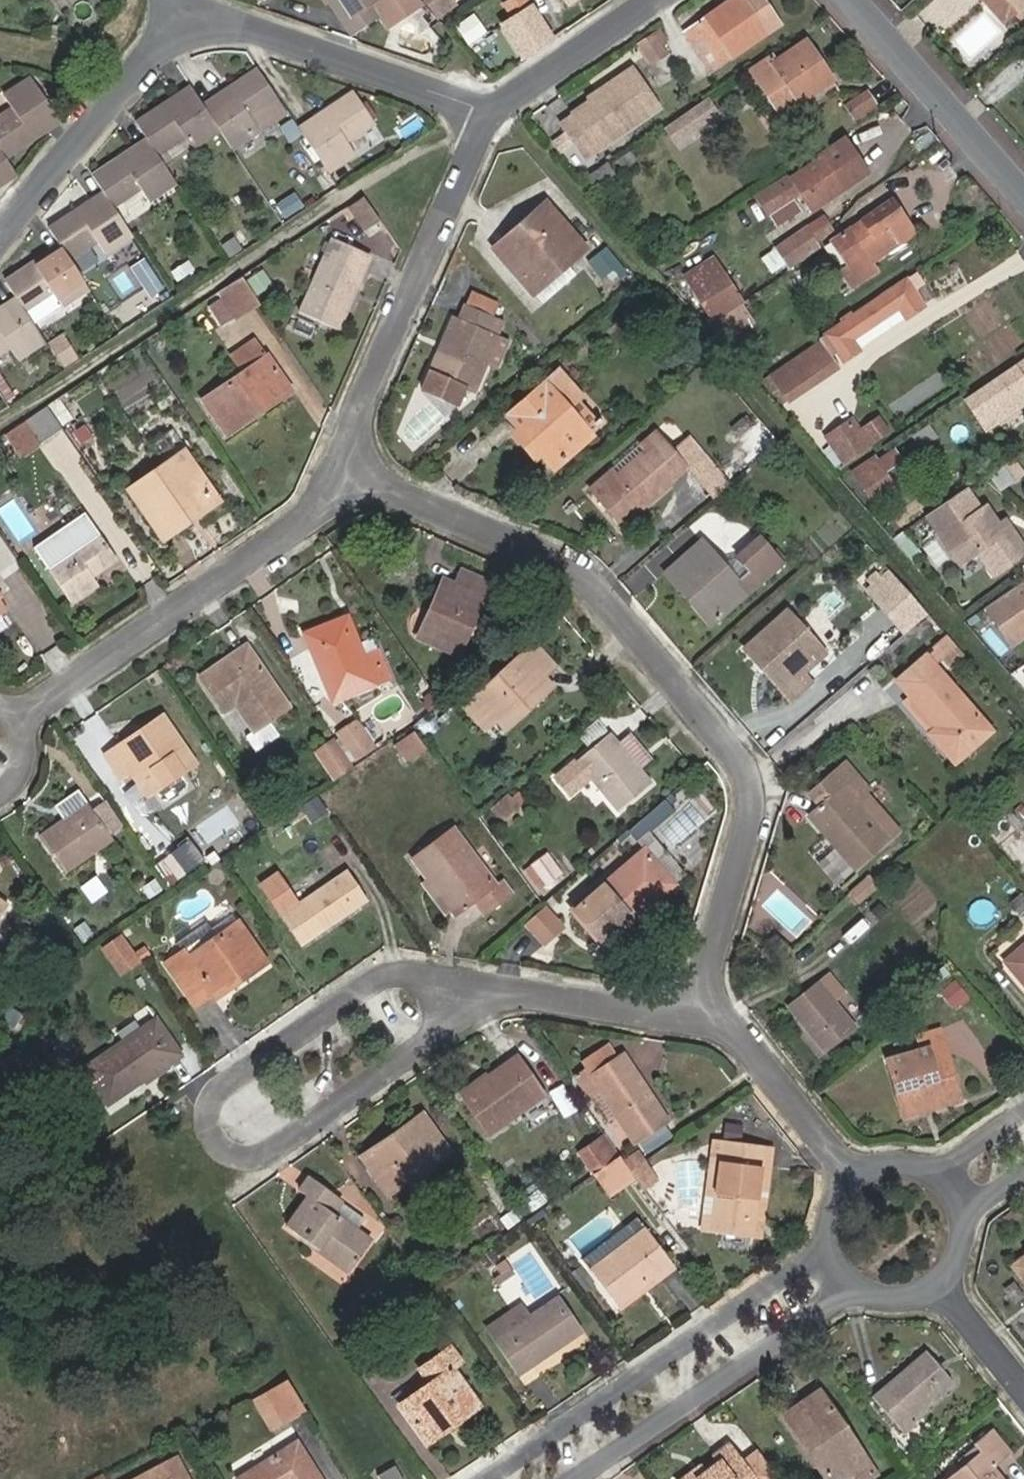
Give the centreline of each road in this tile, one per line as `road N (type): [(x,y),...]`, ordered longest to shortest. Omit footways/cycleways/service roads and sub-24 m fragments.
road 1 (residential): [(704,1006),(755,787),(739,750),(599,592),(551,557),(338,467)]
road 2 (residential): [(447,991),(429,1049),(277,1149),(233,1162),(201,1127),(208,1097),(400,967)]
road 3 (residential): [(338,467),(313,512),(16,717)]
road 4 (residential): [(832,1250),(492,1478)]
road 5 (residential): [(485,121),(338,467)]
road 6 (residential): [(580,1478),(863,1291)]
road 7 (residential): [(188,14),(452,94),(485,121)]
road 8 (residential): [(188,14),(0,244)]
road 9 (tertiary): [(1023,197),(850,0)]
road 10 (residential): [(447,991),(704,1006)]
road 11 (residential): [(851,1180),(735,1033),(704,1006)]
road 12 (residential): [(656,0),(485,121)]
road 13 (residential): [(1023,1386),(942,1287)]

